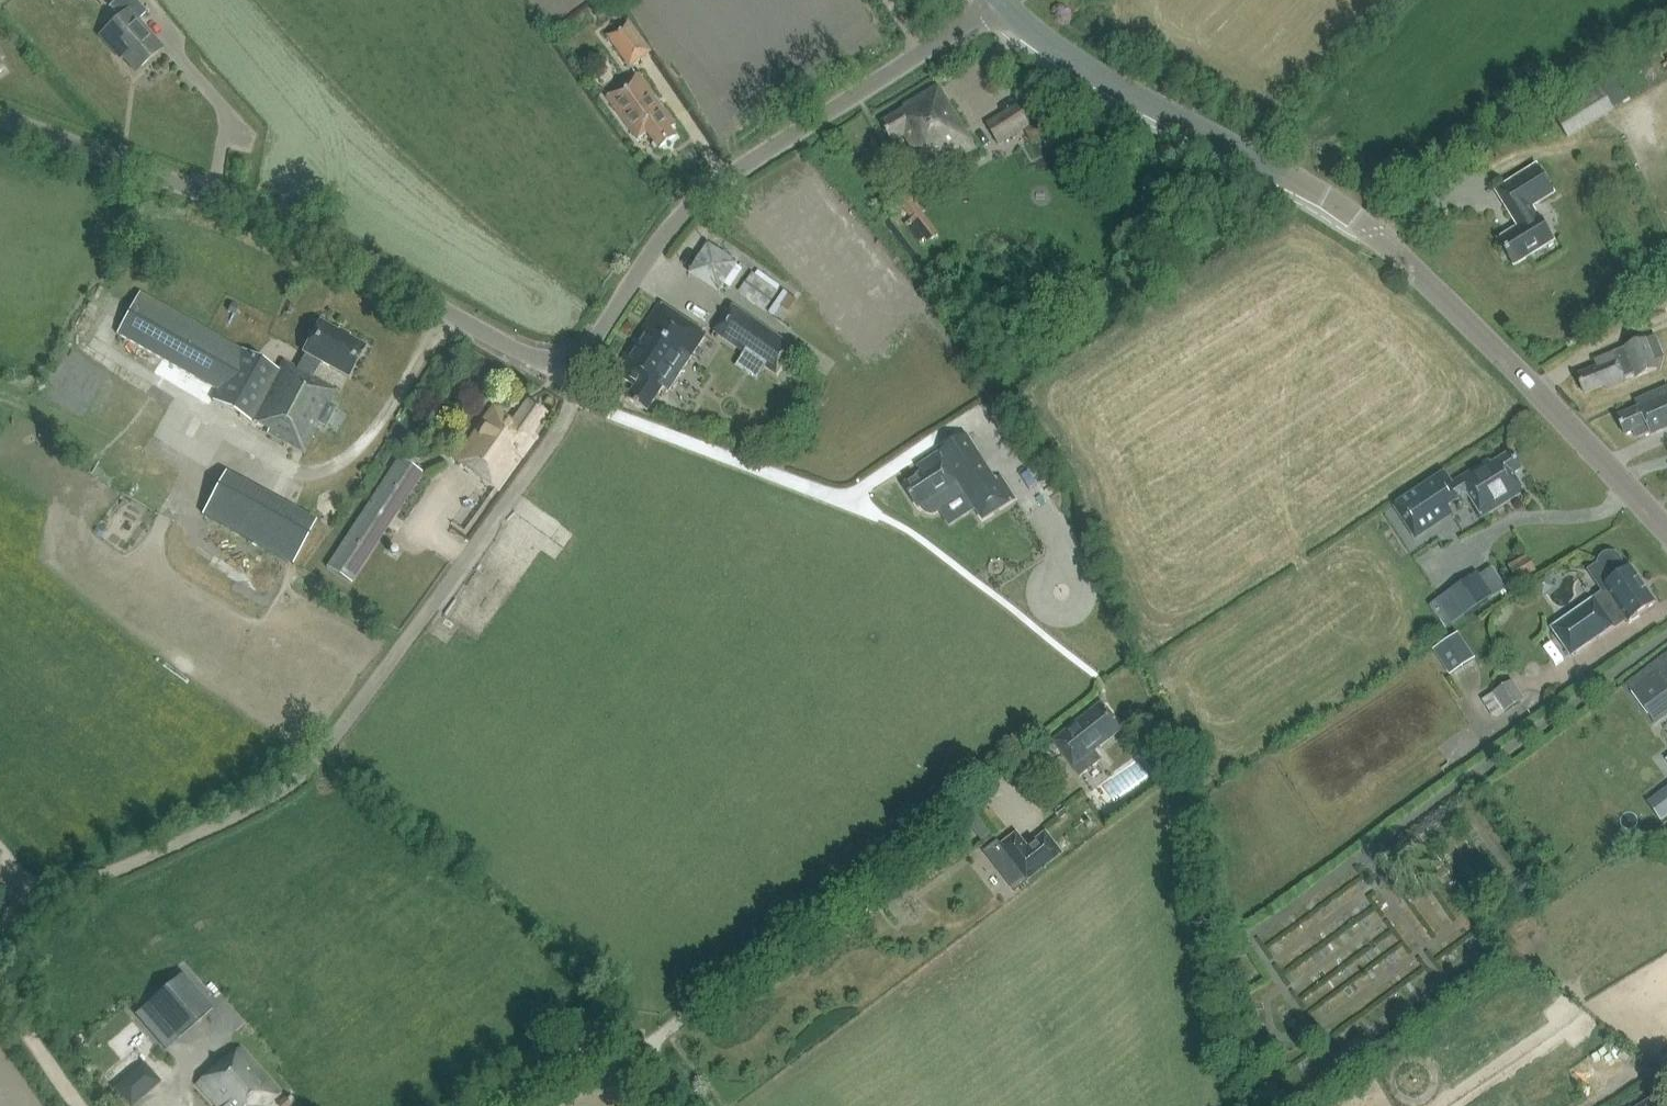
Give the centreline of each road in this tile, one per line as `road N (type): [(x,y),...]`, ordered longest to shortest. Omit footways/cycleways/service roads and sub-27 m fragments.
road 1 (tertiary): [(1003,4),(1036,37),(1193,132),(1343,208),(1544,395),(1666,529)]
road 2 (track): [(20,898),(196,835),(281,788),(331,745),(572,400),(574,360)]
road 3 (unclassified): [(574,360),(510,347),(361,263),(235,205),(0,115)]
road 4 (unclassified): [(574,360),(596,345),(686,212),(732,172),(1003,4)]
road 5 (track): [(678,1105),(632,1062),(579,1048),(475,1105)]
road 6 (track): [(74,1105),(0,1002)]

